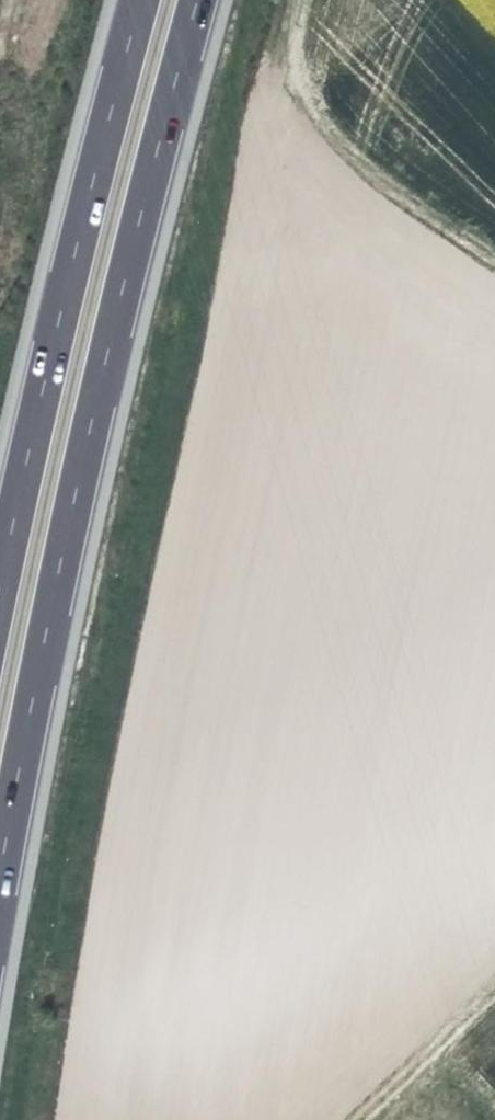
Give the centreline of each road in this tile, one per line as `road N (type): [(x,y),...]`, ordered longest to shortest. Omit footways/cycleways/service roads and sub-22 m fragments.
road 1 (motorway): [(0,889),(138,238),(204,0)]
road 2 (motorway): [(144,0),(81,232),(0,608)]

